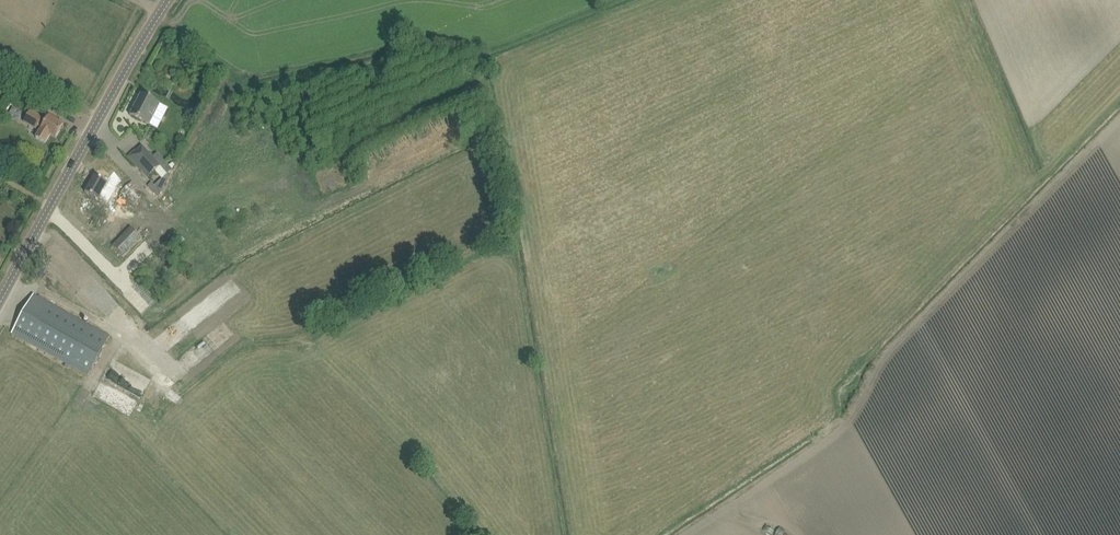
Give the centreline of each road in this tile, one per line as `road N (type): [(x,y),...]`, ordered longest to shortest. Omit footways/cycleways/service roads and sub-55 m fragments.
road 1 (tertiary): [(0,293),(165,0)]

